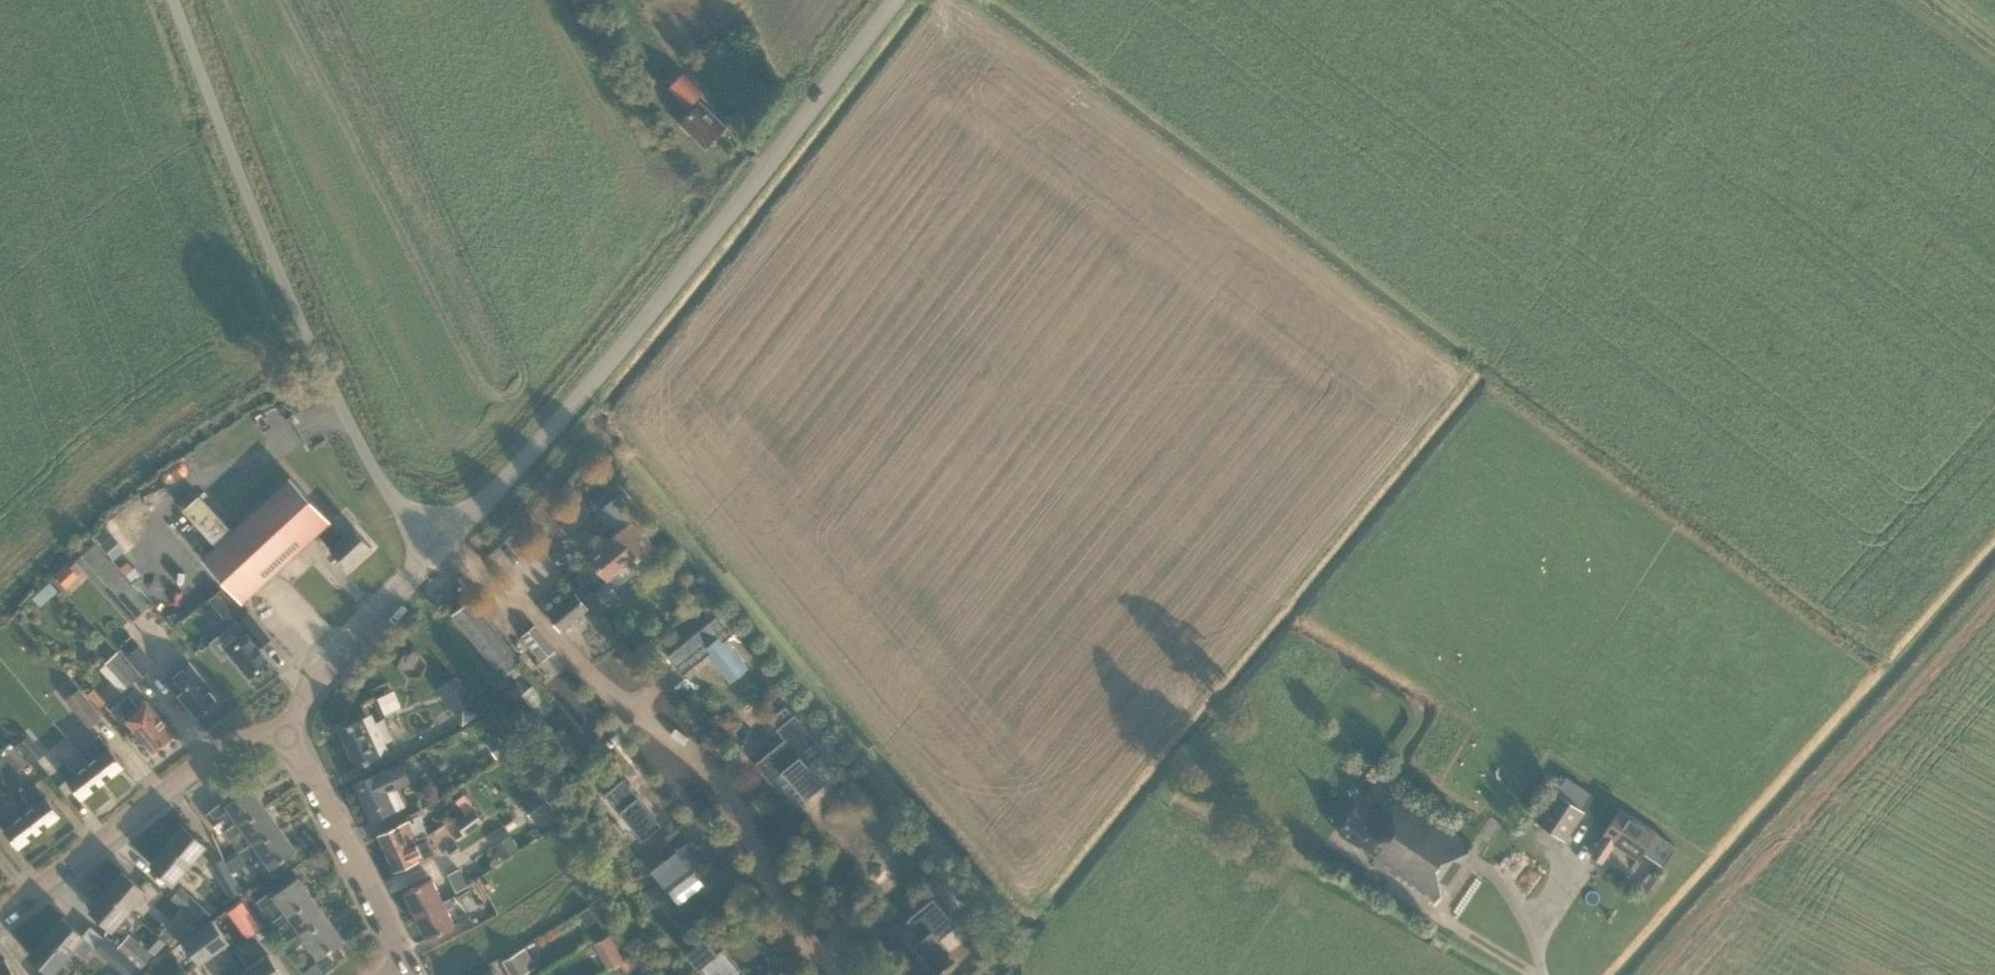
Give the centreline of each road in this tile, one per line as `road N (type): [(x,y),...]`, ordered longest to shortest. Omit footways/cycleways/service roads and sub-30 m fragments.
road 1 (tertiary): [(439,551),(653,308),(894,0)]
road 2 (unclassified): [(176,0),(329,378),(393,495),(439,551)]
road 3 (tertiary): [(0,914),(230,740),(285,736)]
road 4 (tertiary): [(406,963),(285,736)]
road 5 (tertiary): [(285,736),(310,688),(439,551)]

